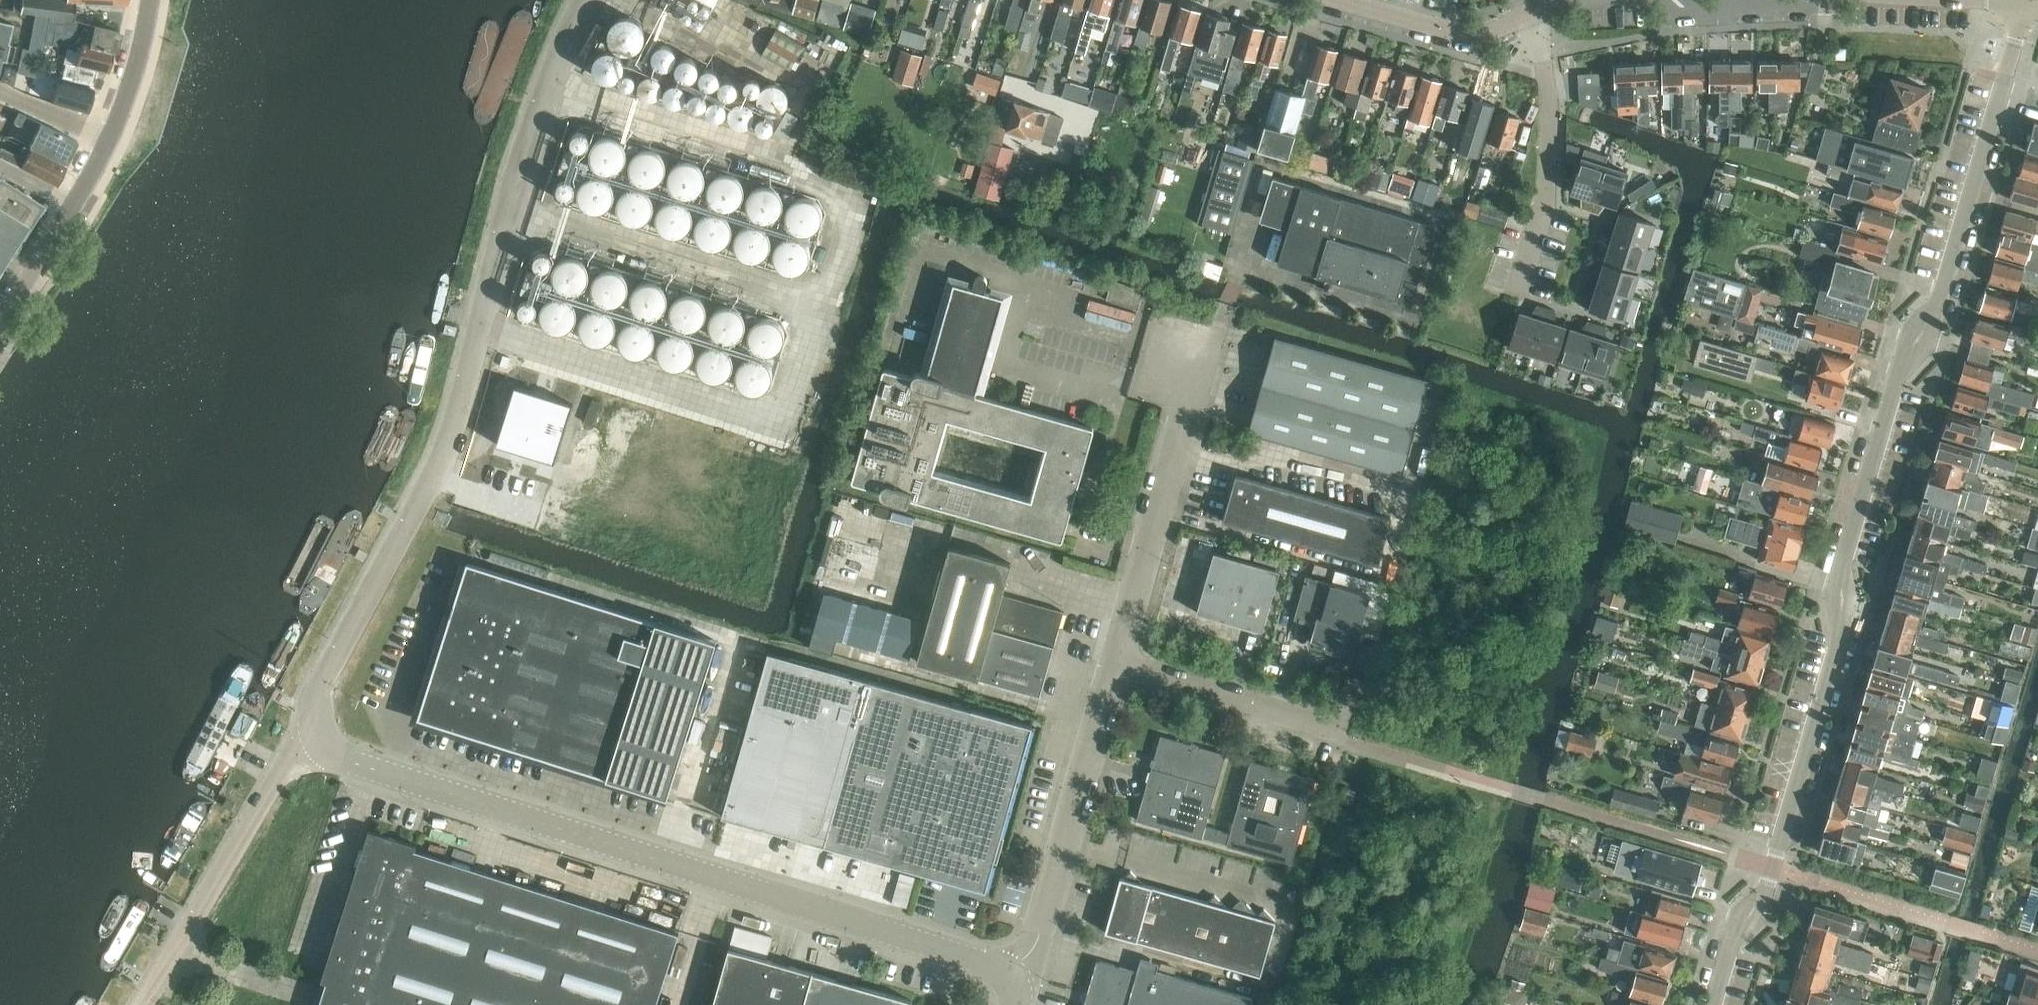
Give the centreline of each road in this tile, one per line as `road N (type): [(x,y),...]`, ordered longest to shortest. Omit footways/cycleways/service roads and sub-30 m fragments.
road 1 (unclassified): [(2024,5),(1936,316),(1904,368),(1839,575),(1842,628),(1765,892),(1733,942),(1715,1004)]
road 2 (unclassified): [(295,741),(451,418),(544,105),(587,0)]
road 3 (unclassified): [(1030,970),(295,741)]
road 4 (unclassified): [(1030,970),(1120,659)]
road 5 (unclassified): [(1120,659),(1208,350)]
road 6 (unclassified): [(295,741),(143,1004)]
road 7 (unclassified): [(1794,0),(1571,1),(1526,19)]
road 8 (unclassified): [(1346,736),(1120,659)]
road 9 (residential): [(1526,19),(1550,101),(1545,206)]
road 10 (unclassified): [(1526,19),(1472,35),(1347,0)]
road 11 (tertiary): [(107,133),(148,0)]
road 12 (tertiary): [(0,318),(70,205)]

